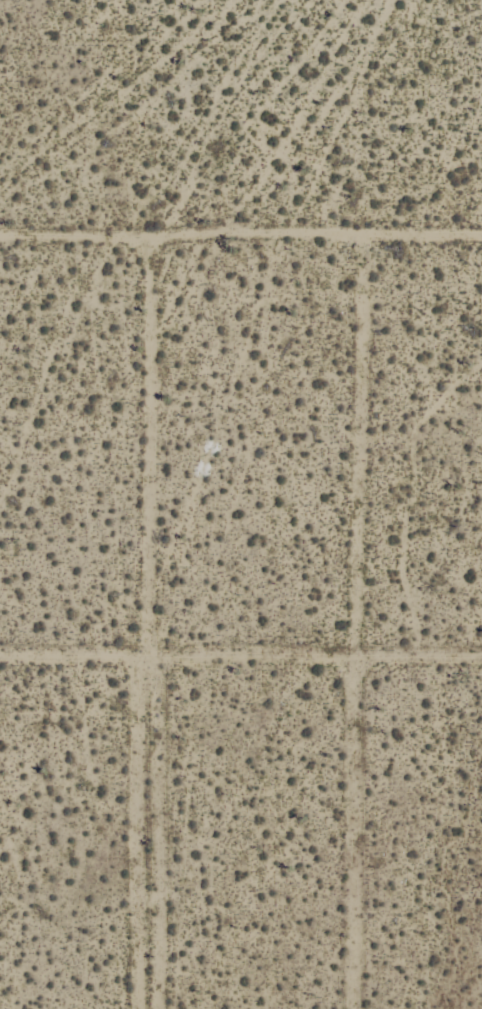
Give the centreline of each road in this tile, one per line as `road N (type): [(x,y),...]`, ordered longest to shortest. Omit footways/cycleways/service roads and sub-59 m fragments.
road 1 (track): [(178,1008),(178,176)]
road 2 (track): [(379,1008),(379,176)]
road 3 (track): [(0,176),(379,176),(481,215)]
road 4 (track): [(0,613),(481,613)]

